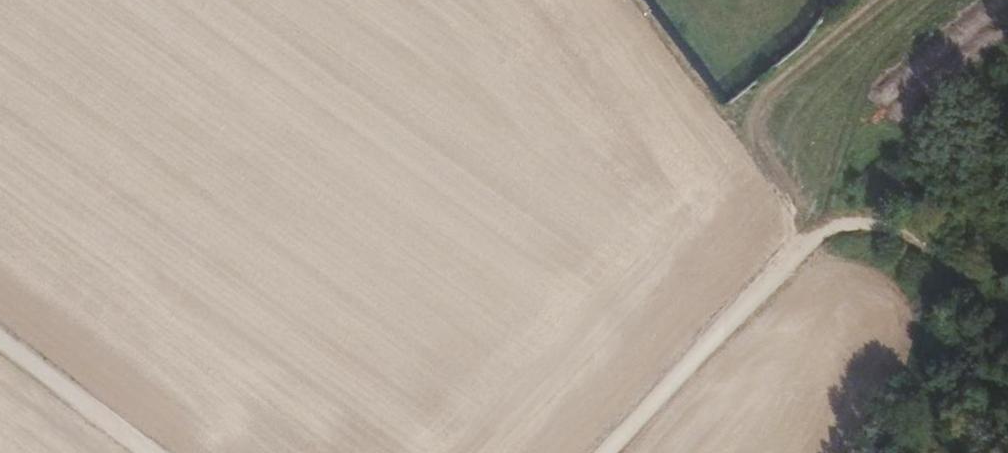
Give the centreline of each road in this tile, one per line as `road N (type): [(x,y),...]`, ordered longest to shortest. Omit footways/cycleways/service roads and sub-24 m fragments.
road 1 (unclassified): [(1007,323),(922,251),(849,228),(804,248),(615,452)]
road 2 (track): [(804,248),(805,119),(816,80),(893,0)]
road 3 (unclassified): [(155,452),(0,339)]

